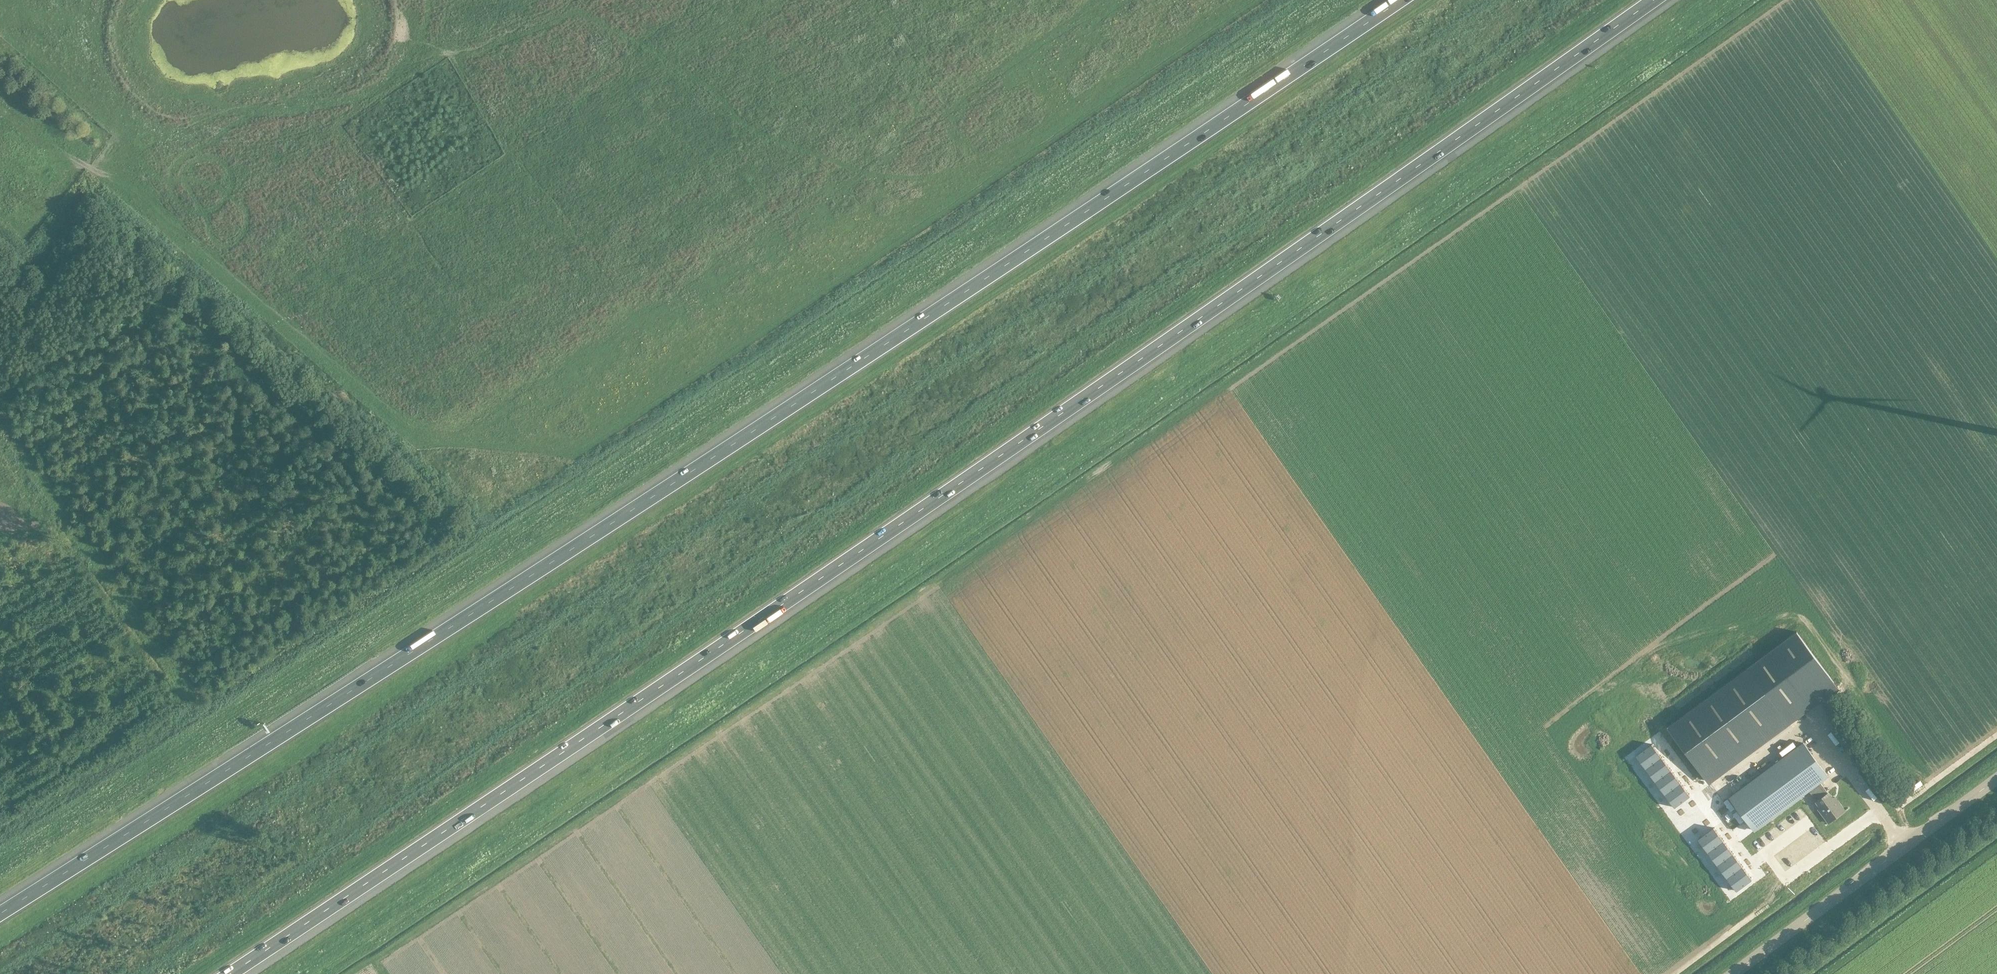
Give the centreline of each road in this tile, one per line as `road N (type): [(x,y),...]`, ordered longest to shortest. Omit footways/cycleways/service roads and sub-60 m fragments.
road 1 (motorway): [(230,973),(929,508),(1649,0)]
road 2 (motorway): [(1389,0),(875,348),(0,901)]
road 3 (unclassified): [(1731,973),(1996,777)]

